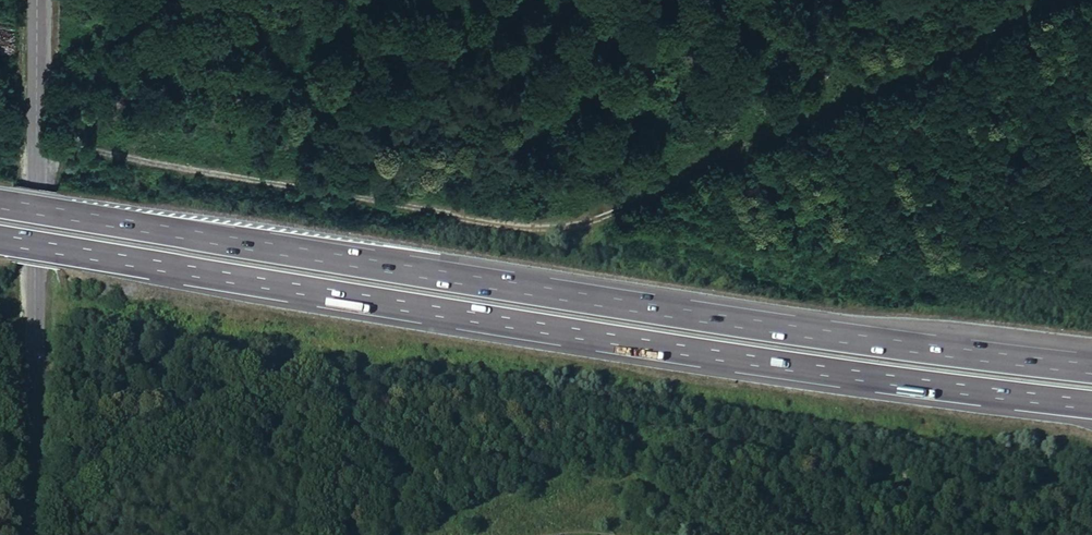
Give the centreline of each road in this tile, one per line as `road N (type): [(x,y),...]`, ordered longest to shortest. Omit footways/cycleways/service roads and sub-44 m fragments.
road 1 (motorway): [(1091,371),(775,330),(0,205)]
road 2 (motorway): [(0,242),(781,367),(1091,407)]
road 3 (track): [(39,144),(494,221),(585,222),(1046,0)]
road 4 (secondary): [(40,0),(37,280)]
road 5 (secondary): [(33,534),(37,280)]

